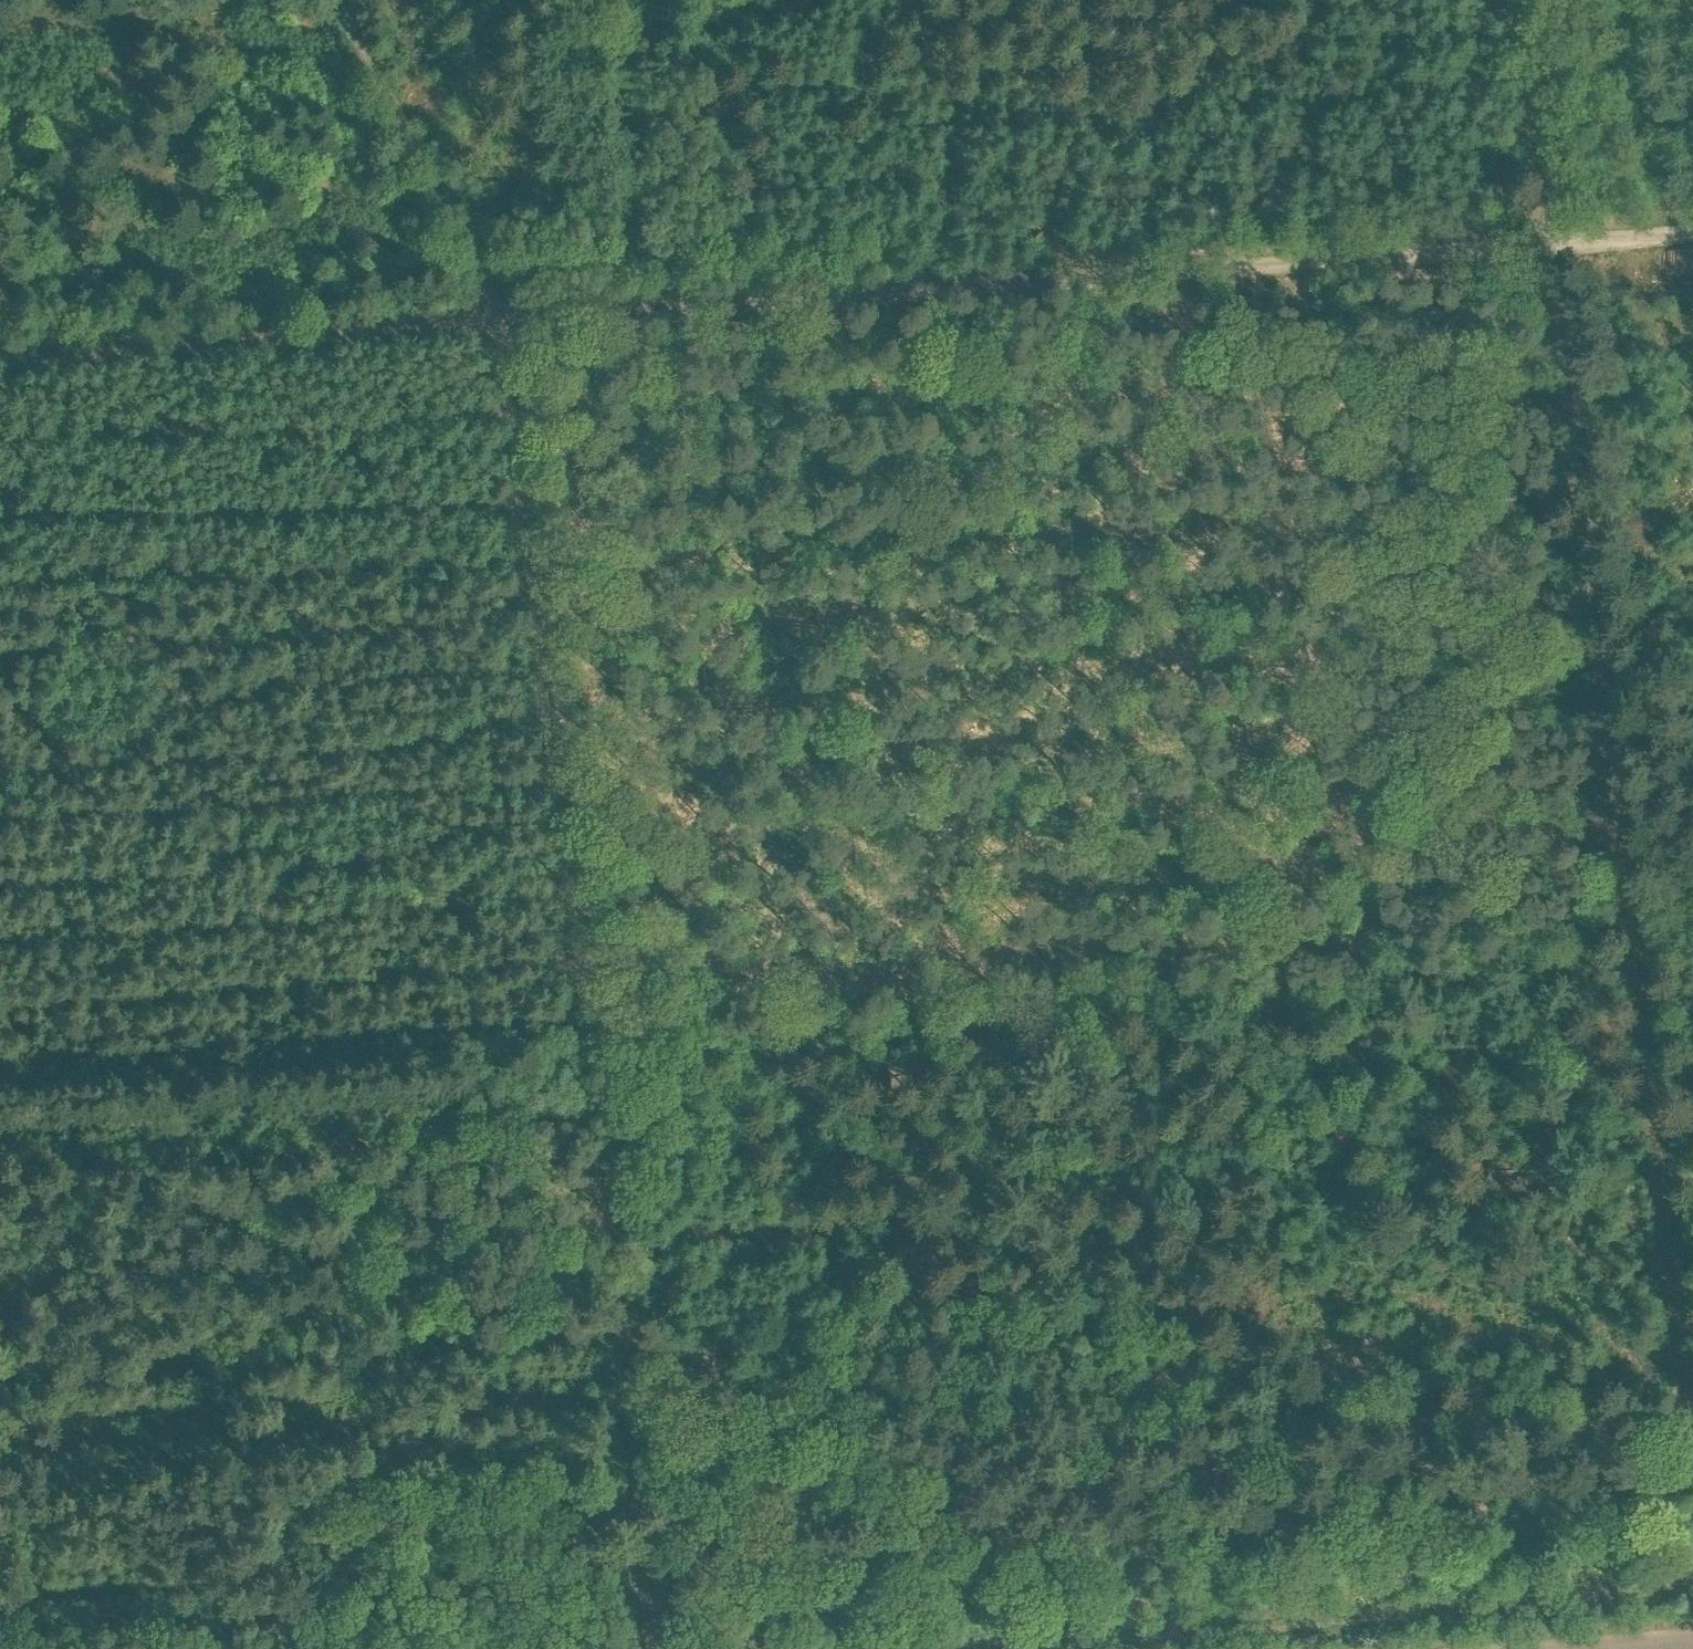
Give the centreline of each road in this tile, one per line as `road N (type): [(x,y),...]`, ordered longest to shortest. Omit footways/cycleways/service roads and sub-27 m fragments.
road 1 (track): [(1692,222),(0,353)]
road 2 (track): [(1687,1586),(1550,233)]
road 3 (track): [(656,1622),(513,313)]
road 4 (track): [(1031,1648),(1692,1586)]

